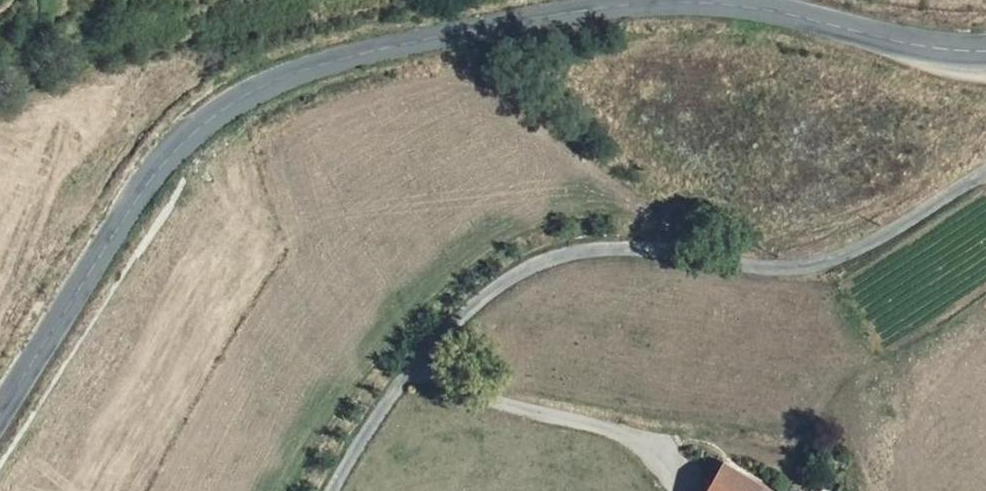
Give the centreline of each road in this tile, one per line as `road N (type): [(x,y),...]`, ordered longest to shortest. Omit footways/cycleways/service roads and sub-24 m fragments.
road 1 (tertiary): [(985,54),(899,47),(772,12),(716,7),(567,16),(303,73),(218,115),(147,183),(0,412)]
road 2 (unclassified): [(337,490),(410,372),(464,313),(516,275),(580,251),(654,251),(769,269),(834,264),(985,177)]

